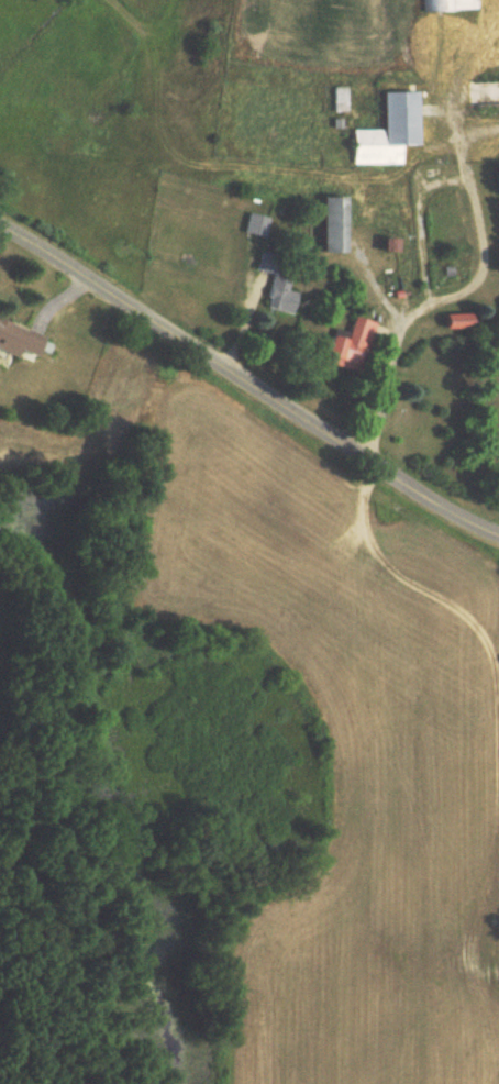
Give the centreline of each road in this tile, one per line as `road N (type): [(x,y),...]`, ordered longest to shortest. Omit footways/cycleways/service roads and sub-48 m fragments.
road 1 (residential): [(0,228),(367,464),(498,535)]

